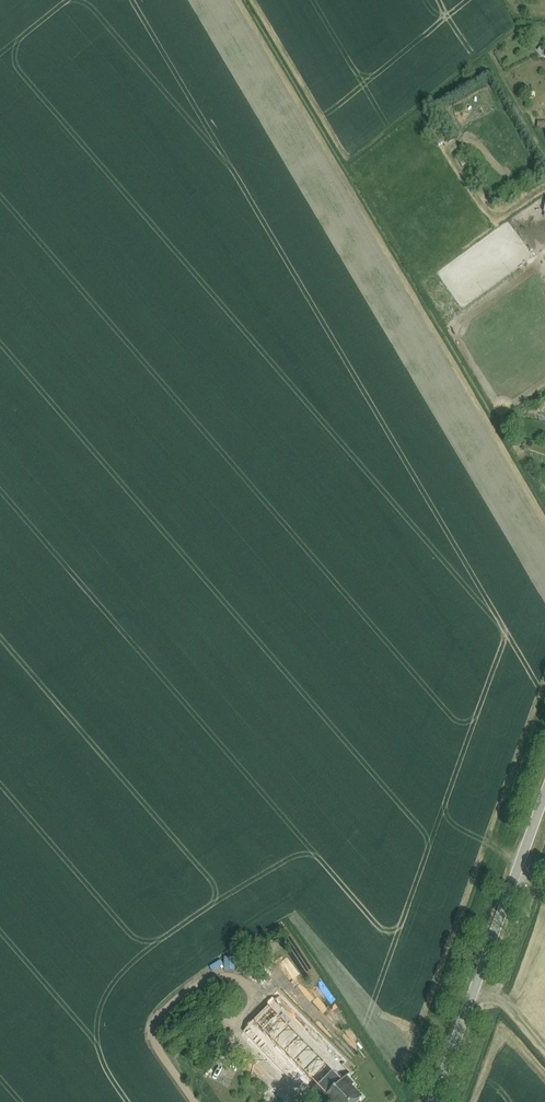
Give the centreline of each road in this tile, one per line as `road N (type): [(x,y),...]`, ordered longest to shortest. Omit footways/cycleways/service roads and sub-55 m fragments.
road 1 (tertiary): [(432,1101),(544,796)]

